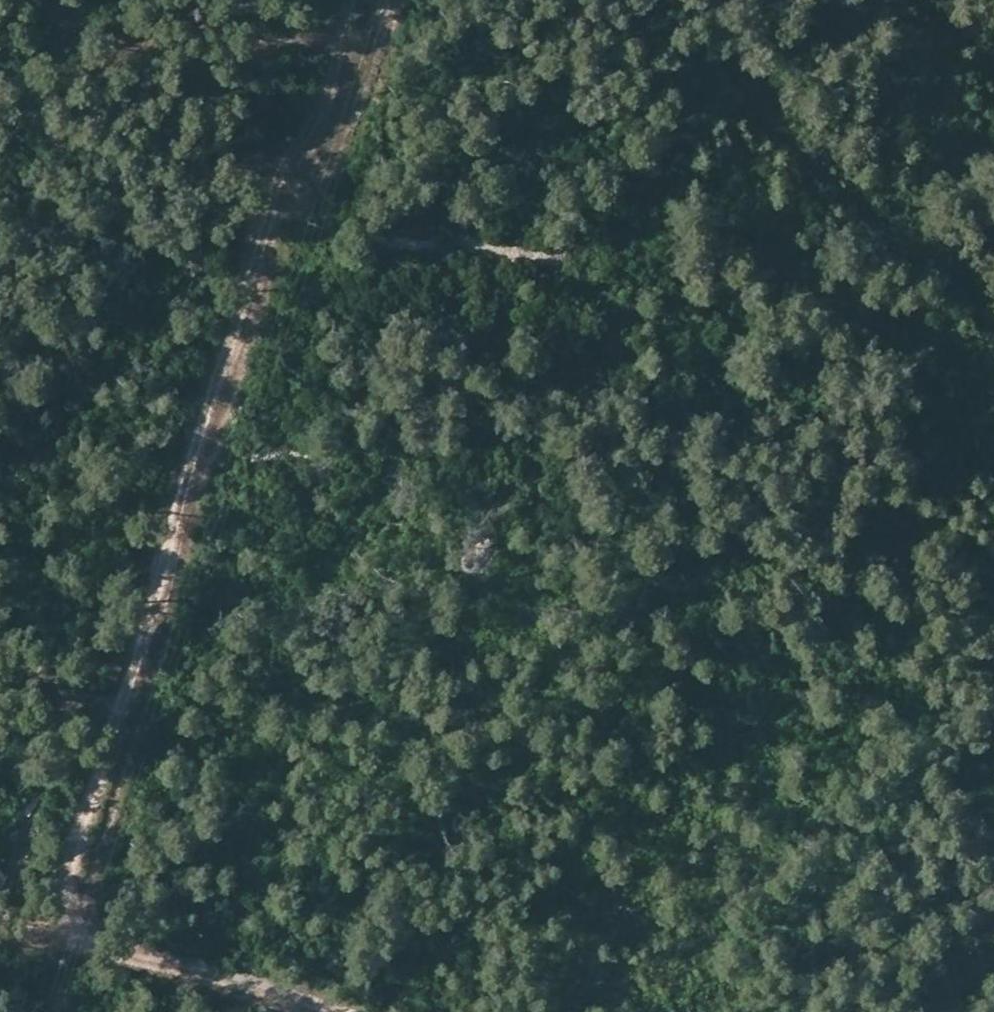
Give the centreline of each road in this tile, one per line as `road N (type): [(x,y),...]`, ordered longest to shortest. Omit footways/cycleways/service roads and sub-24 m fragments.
road 1 (track): [(359,1011),(306,992),(109,948),(75,925),(62,892),(229,343),(332,100),(354,0)]

